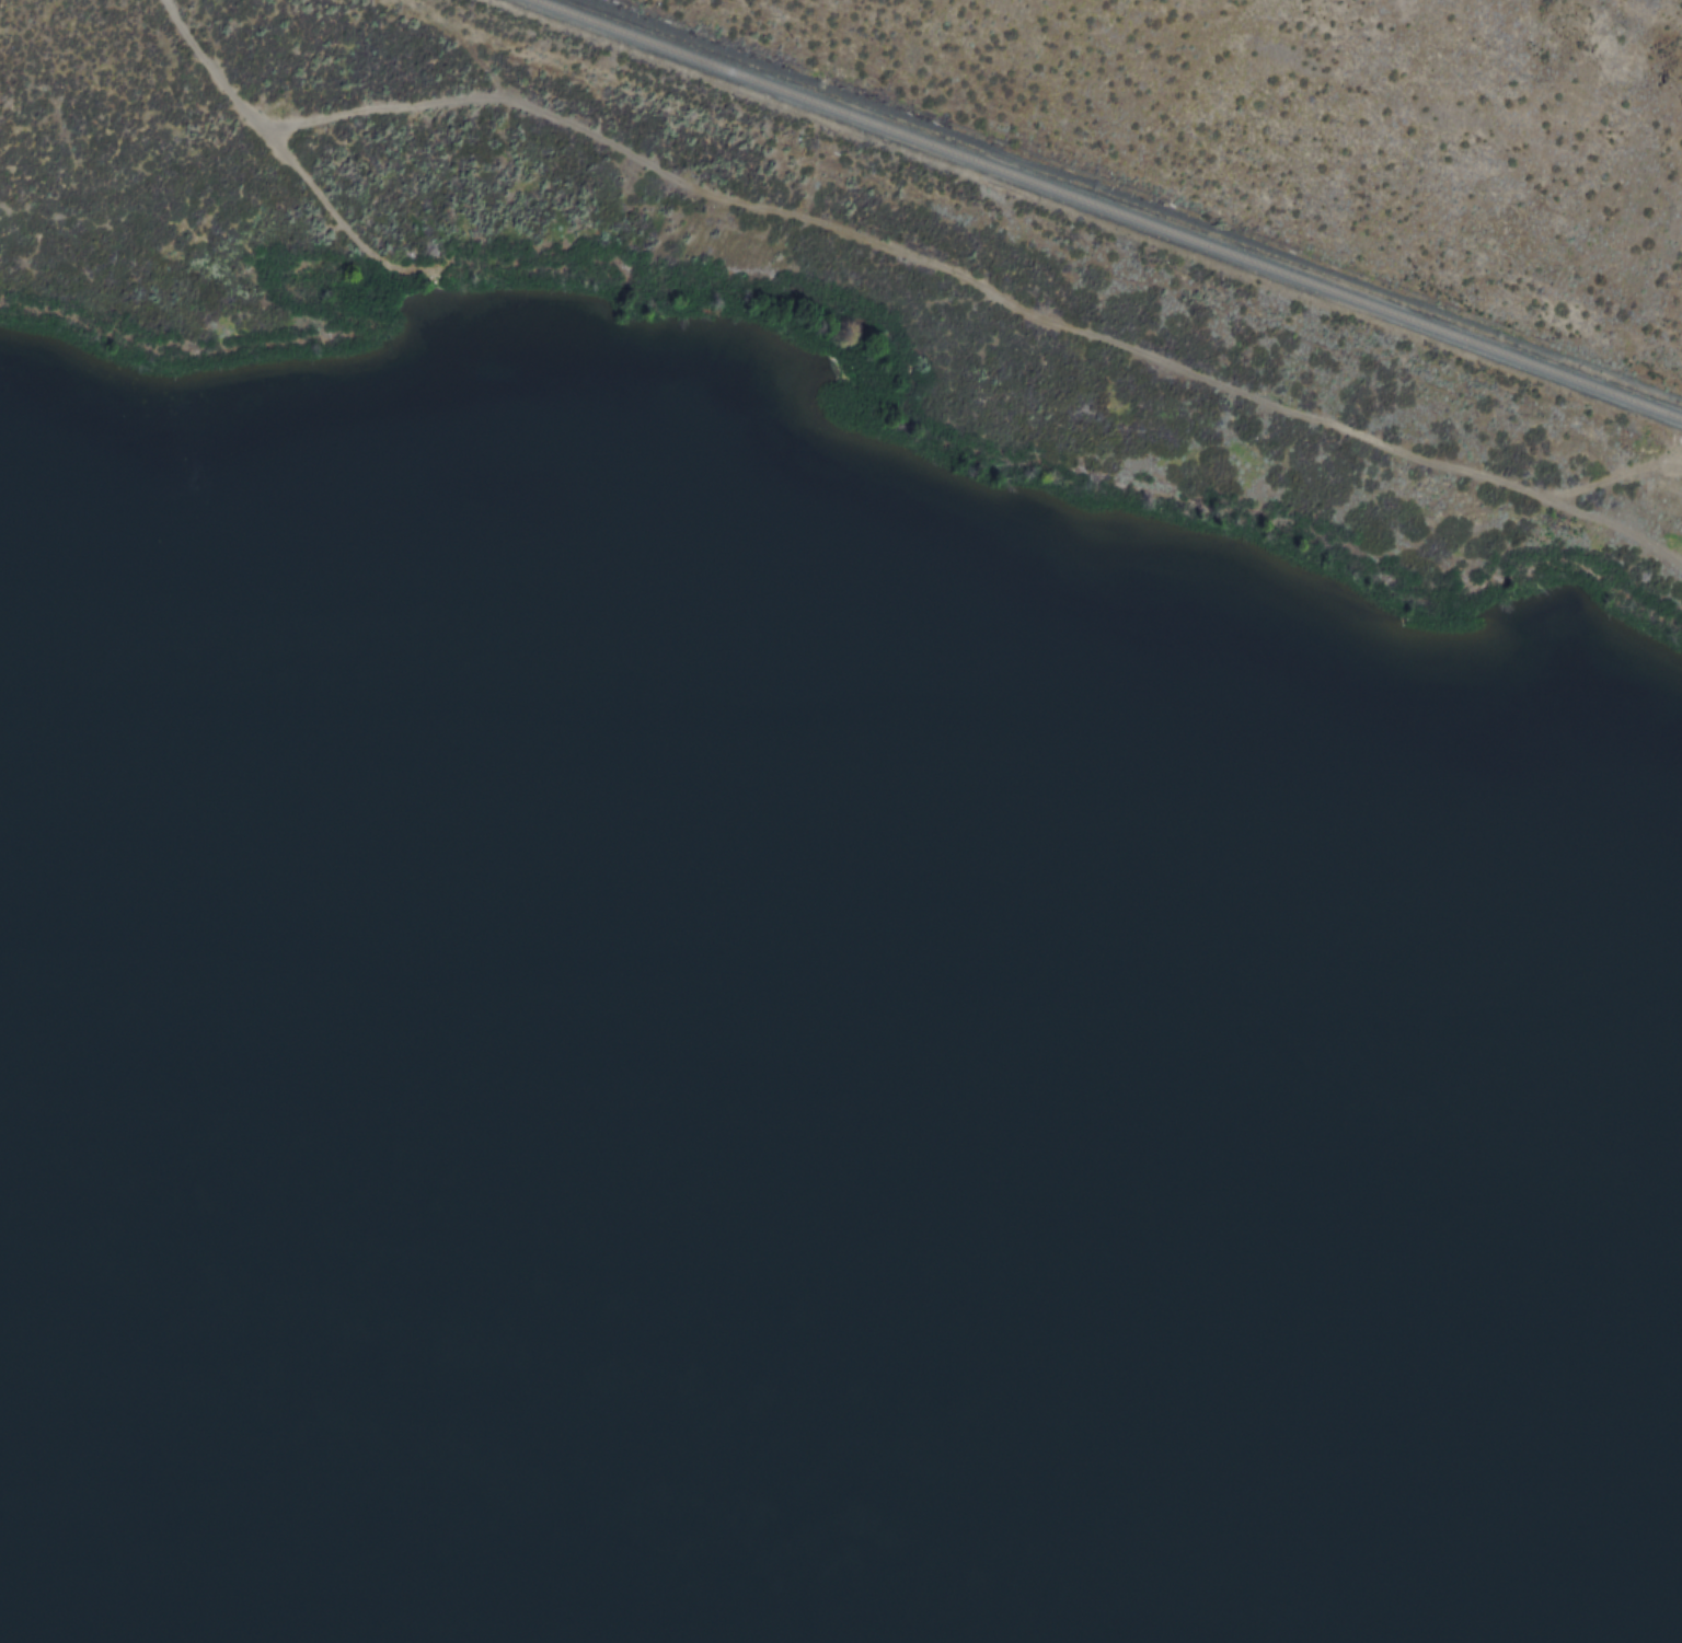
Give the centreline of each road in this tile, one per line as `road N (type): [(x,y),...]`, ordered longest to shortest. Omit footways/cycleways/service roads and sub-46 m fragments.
road 1 (track): [(163,0),(235,105),(261,125),(278,128),(373,105),(514,99),(692,187),(808,217),(971,279),(1032,319),(1116,340),(1402,453),(1494,477),(1633,532),(1681,563)]

